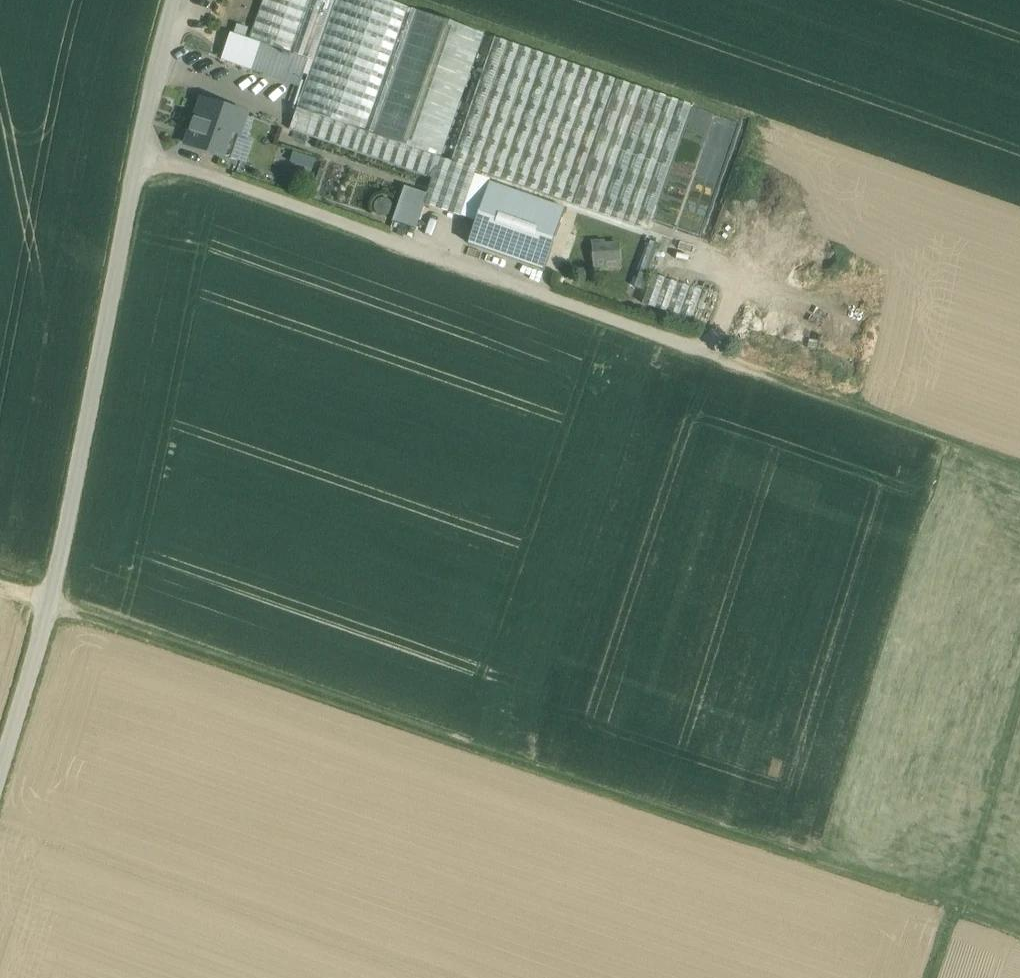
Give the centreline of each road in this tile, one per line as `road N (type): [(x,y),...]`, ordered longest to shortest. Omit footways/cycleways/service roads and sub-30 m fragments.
road 1 (track): [(1019,935),(0,581)]
road 2 (track): [(140,154),(1019,458)]
road 3 (unclassified): [(173,0),(51,600),(0,767)]
road 4 (track): [(928,977),(1019,684)]

